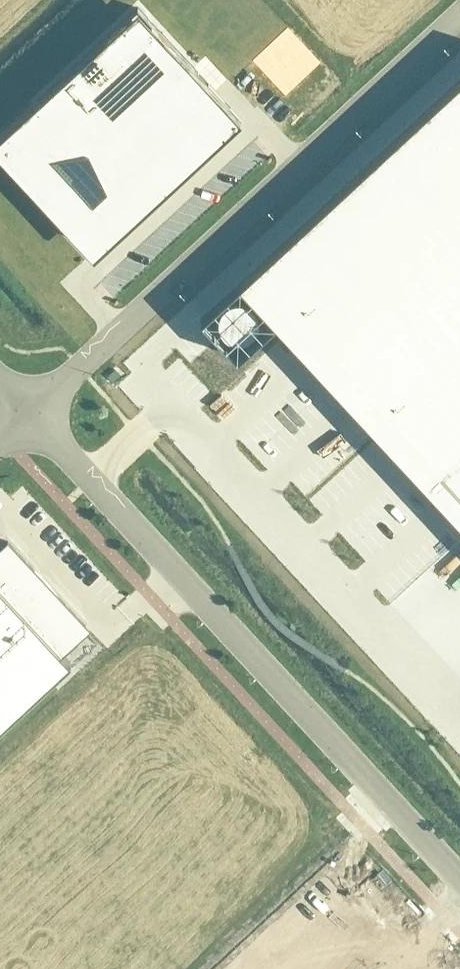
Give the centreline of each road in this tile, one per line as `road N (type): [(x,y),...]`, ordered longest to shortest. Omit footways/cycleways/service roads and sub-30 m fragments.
road 1 (unclassified): [(459,877),(31,416)]
road 2 (unclassified): [(31,416),(459,19)]

